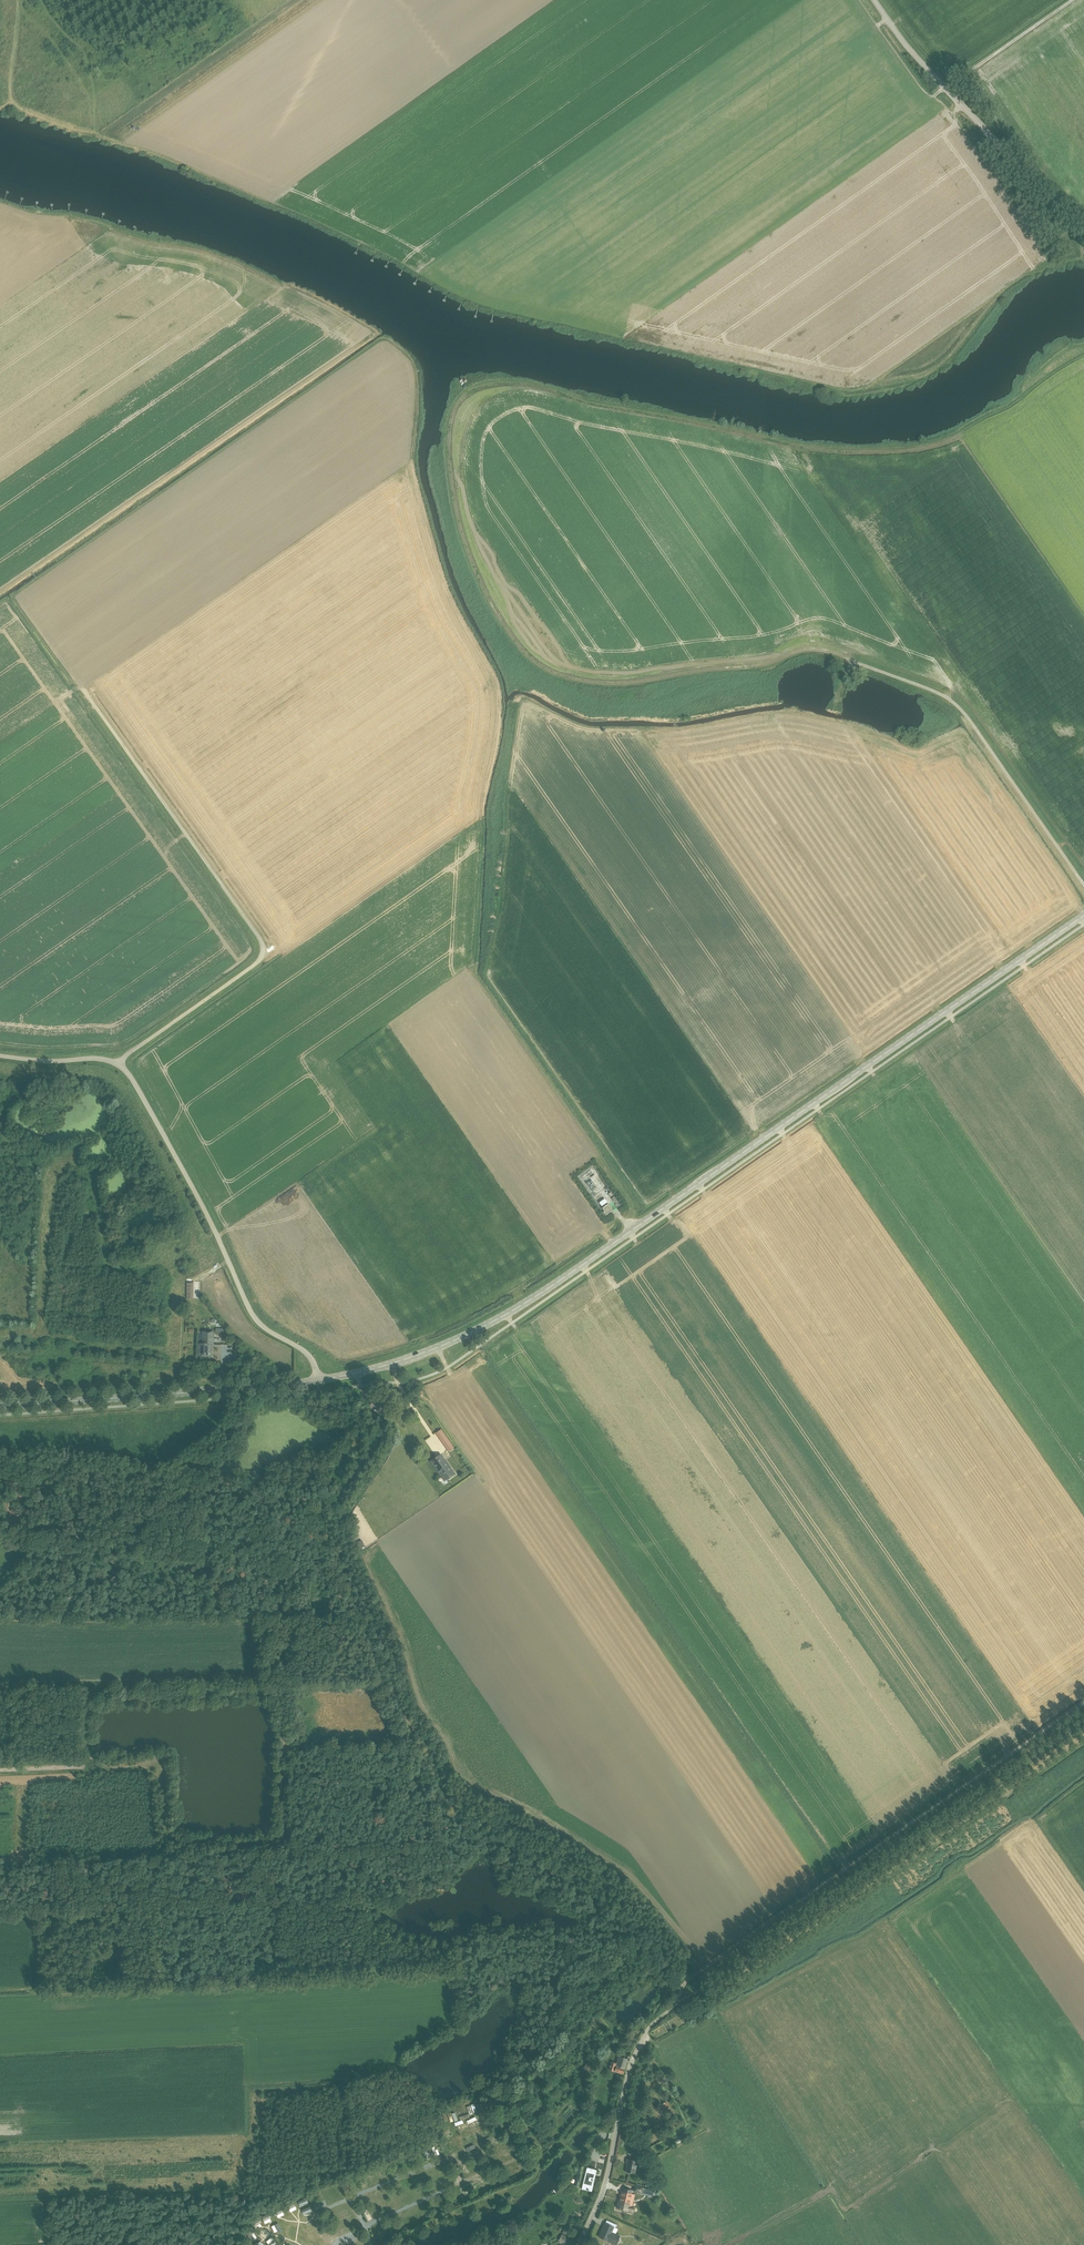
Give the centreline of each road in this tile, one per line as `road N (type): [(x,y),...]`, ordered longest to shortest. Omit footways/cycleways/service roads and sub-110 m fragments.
road 1 (tertiary): [(317,1380),(400,1361),(525,1304),(1083,915)]
road 2 (unclassified): [(118,1064),(263,952),(88,696)]
road 3 (track): [(1083,1704),(683,1985)]
road 4 (unclassified): [(317,1380),(310,1353),(252,1310),(191,1181),(118,1064)]
road 5 (track): [(1083,884),(954,703),(854,662)]
road 6 (tertiary): [(0,1406),(317,1380)]
road 7 (unclassified): [(1083,222),(945,89),(876,0)]
road 8 (track): [(636,1920),(588,1879),(455,1807),(419,1734)]
road 9 (unclassified): [(676,2005),(635,2054),(606,2183),(579,2244)]
road 10 (track): [(368,1614),(328,1530),(333,1497),(383,1424),(382,1410),(360,1387)]
road 11 (track): [(945,89),(1072,0)]
road 12 (track): [(419,1734),(405,1717),(368,1614)]

